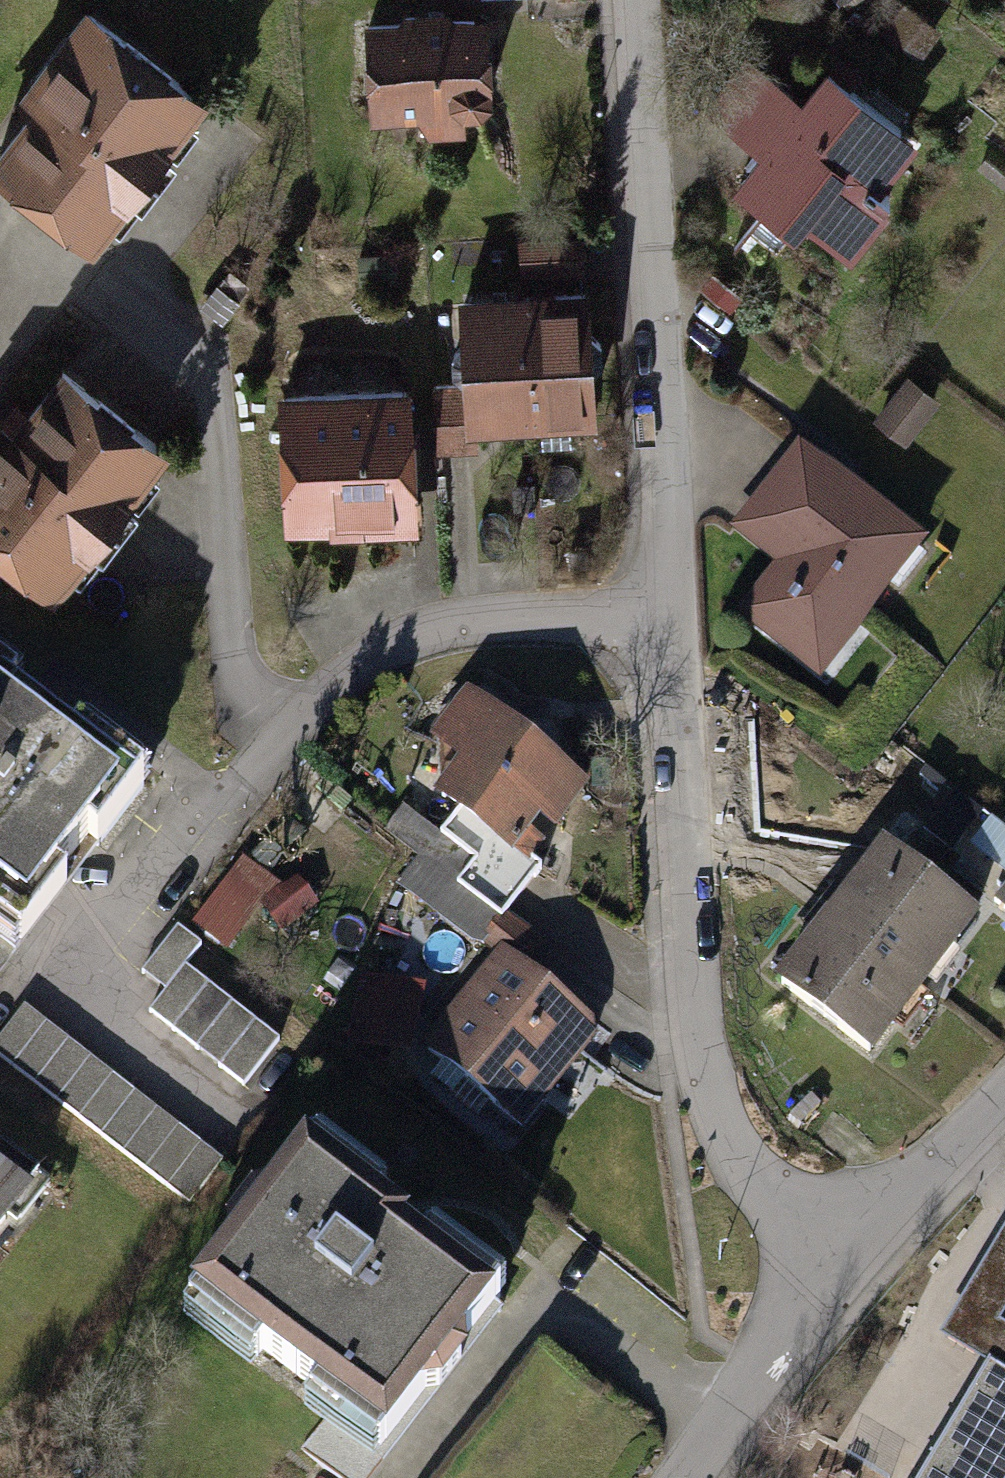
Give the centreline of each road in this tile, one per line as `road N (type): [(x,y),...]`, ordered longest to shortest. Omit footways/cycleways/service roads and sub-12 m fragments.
road 1 (residential): [(132,274),(193,349),(222,454),(236,658),(256,697),(293,704),(321,697),(427,629),(513,618),(668,619)]
road 2 (residential): [(668,619),(688,969),(713,1097),(767,1187),(846,1258)]
road 3 (residential): [(634,0),(668,619)]
road 4 (residential): [(846,1258),(681,1477)]
road 5 (residential): [(1004,1093),(846,1258)]

